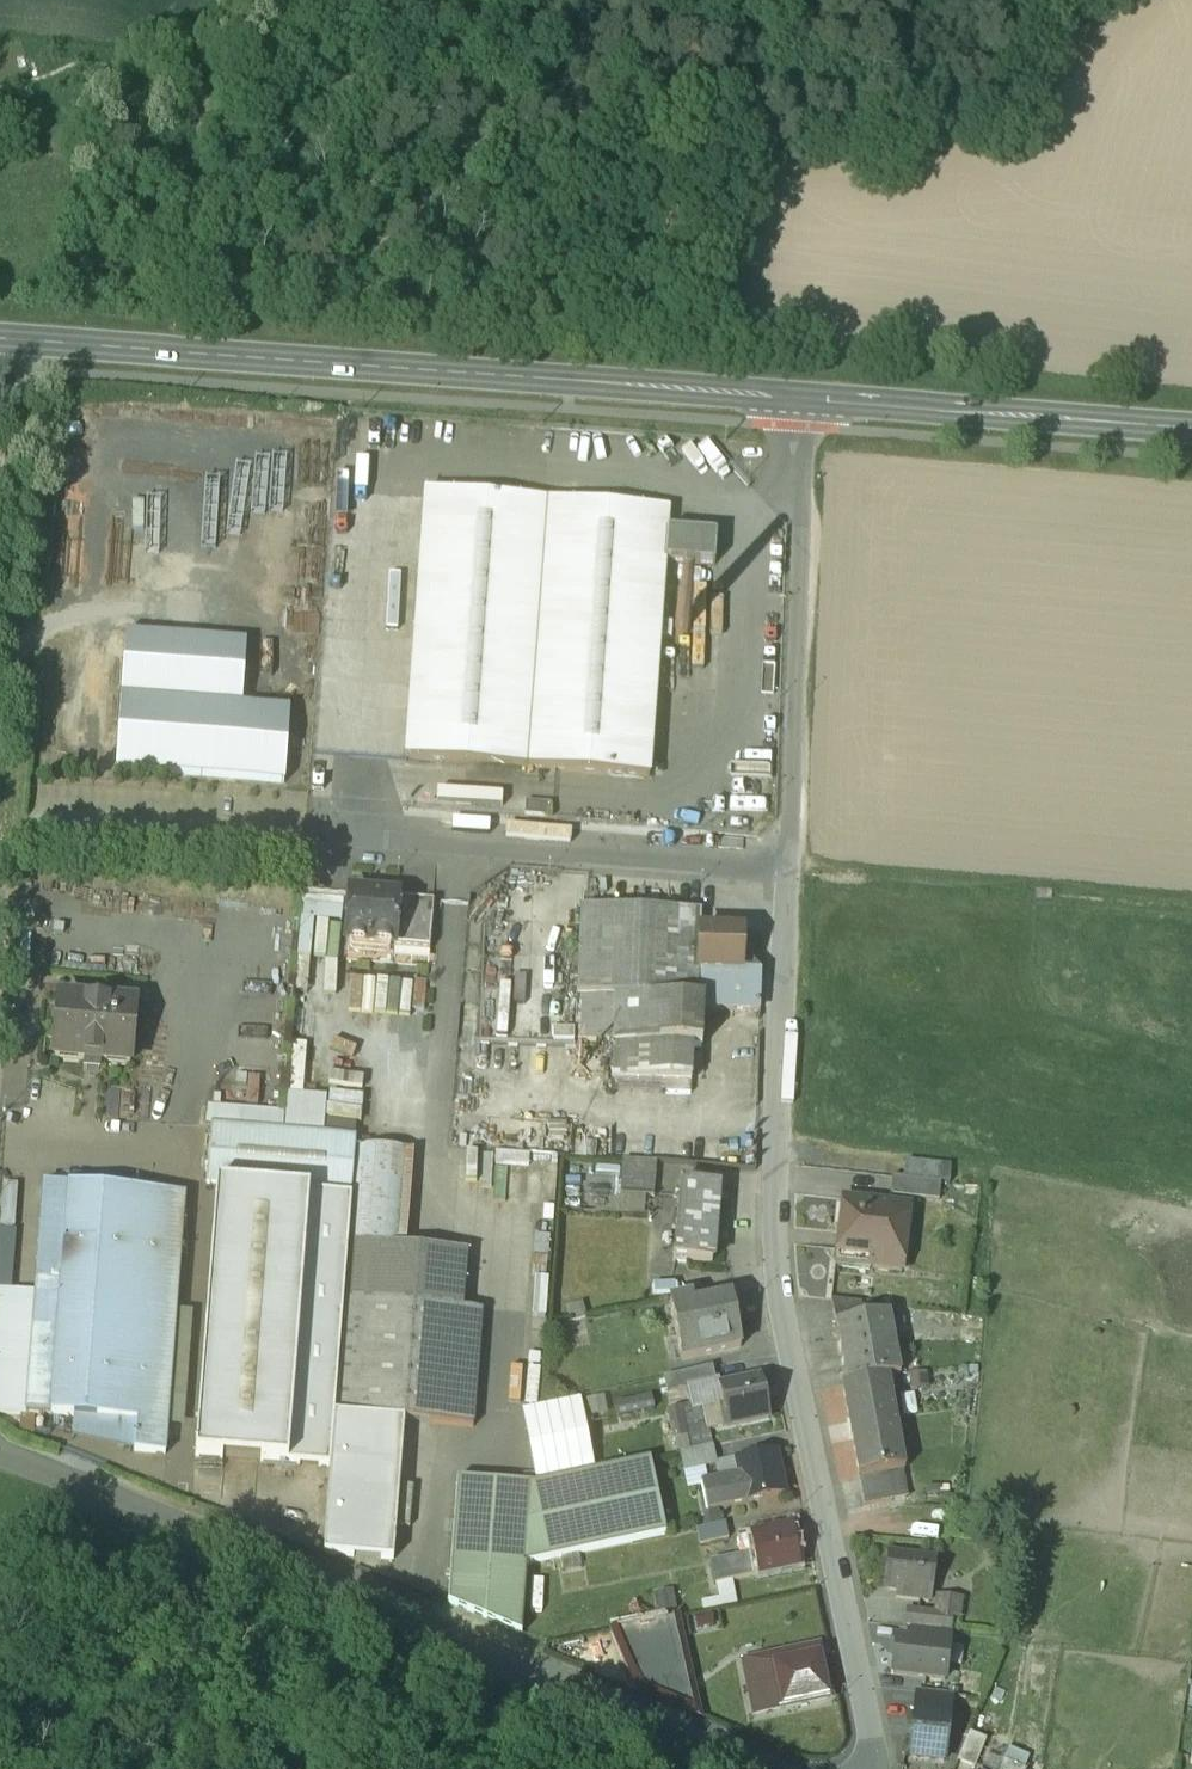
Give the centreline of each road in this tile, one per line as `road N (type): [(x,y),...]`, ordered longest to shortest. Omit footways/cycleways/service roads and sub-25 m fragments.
road 1 (residential): [(870,1768),(871,1738),(777,1260),(800,420)]
road 2 (residential): [(0,1464),(756,1768)]
road 3 (secondary): [(800,420),(0,360)]
road 4 (track): [(1191,926),(792,880)]
road 5 (secondary): [(1191,450),(800,420)]
road 6 (track): [(0,163),(220,91),(274,0)]
road 7 (track): [(28,362),(19,675)]
road 8 (residential): [(19,675),(0,898)]

